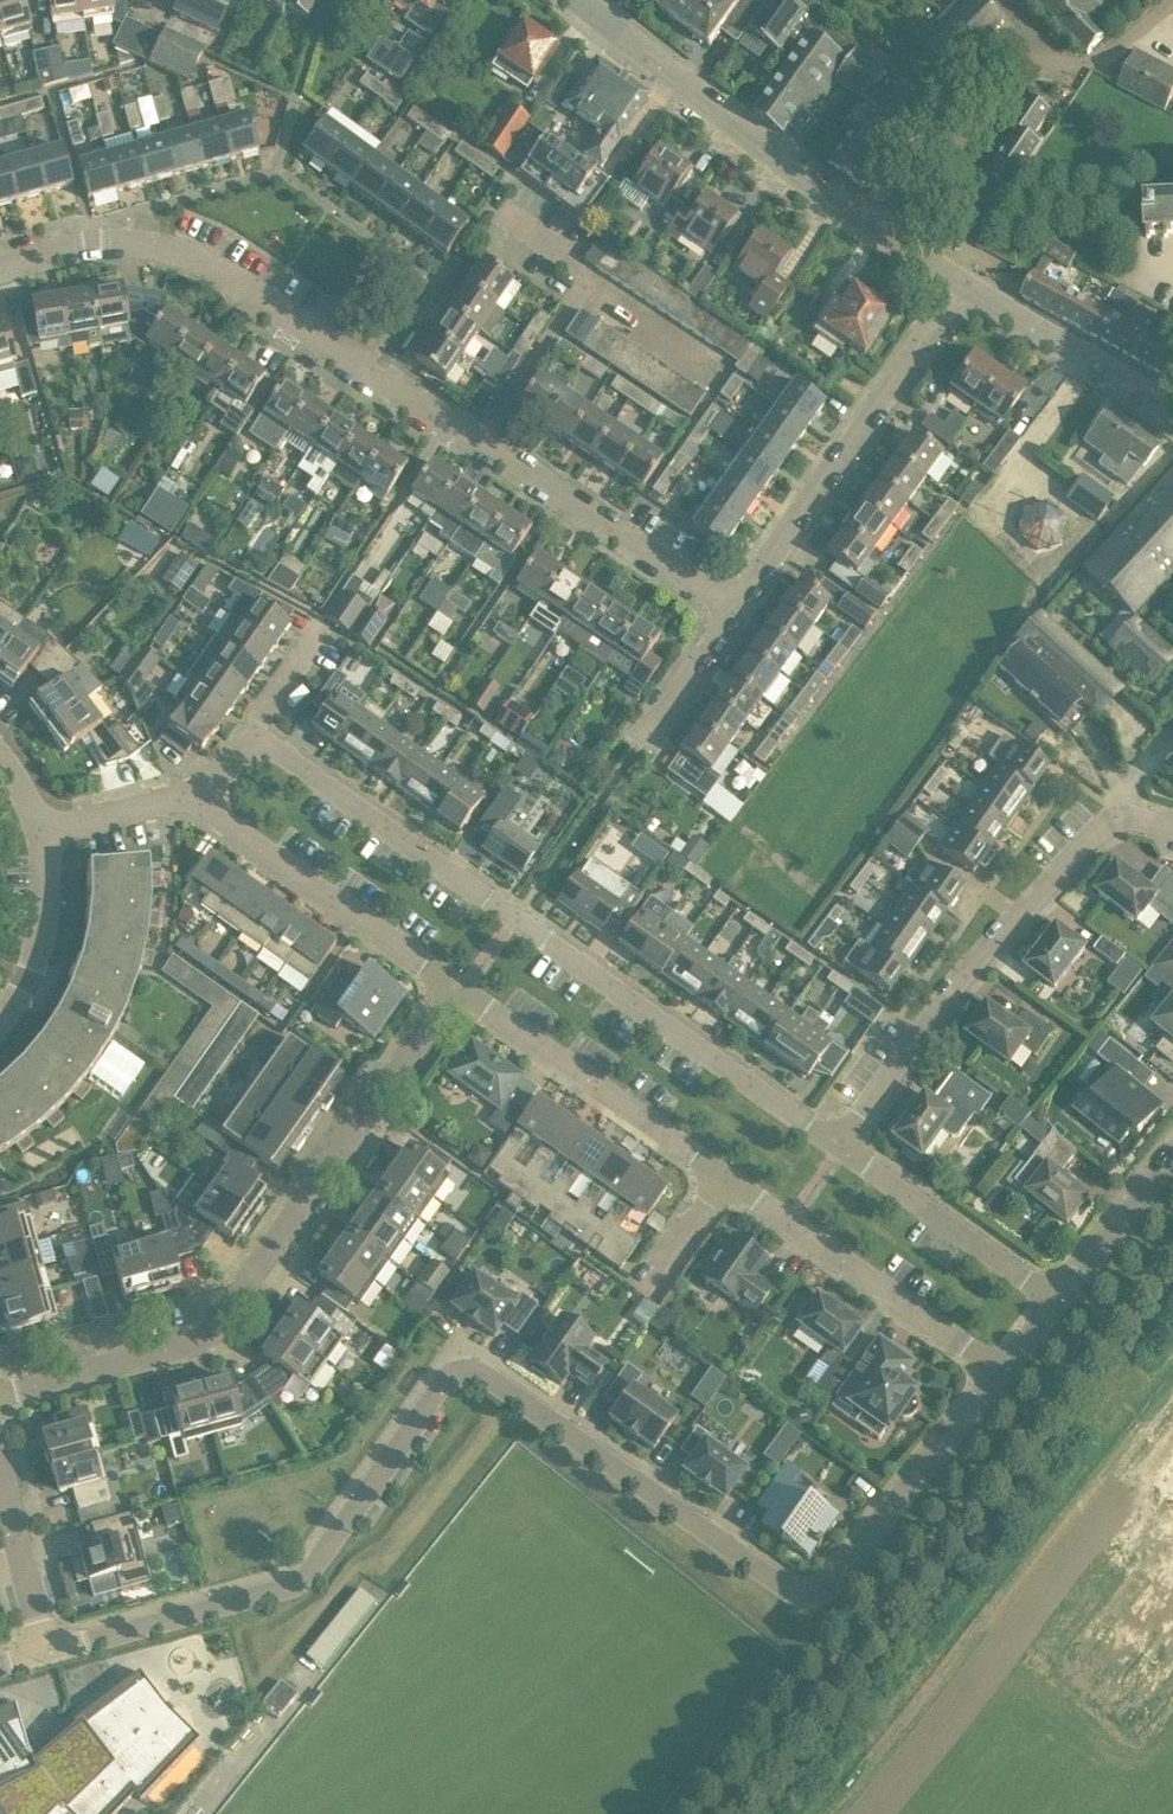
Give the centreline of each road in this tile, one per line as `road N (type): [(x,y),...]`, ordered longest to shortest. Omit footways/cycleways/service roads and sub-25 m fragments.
road 1 (residential): [(799,1594),(478,1372),(462,1369),(447,1377),(299,1583),(45,1651)]
road 2 (residential): [(730,606),(199,259),(118,240),(0,268)]
road 3 (residential): [(840,1147),(254,733)]
road 4 (residential): [(0,1396),(203,1338),(220,1325),(454,984)]
road 5 (residential): [(840,1147),(971,966),(1103,825),(1131,817),(1172,826)]
road 6 (residential): [(730,606),(958,280)]
road 7 (tertiary): [(888,233),(605,15)]
road 8 (residential): [(726,1178),(454,984)]
road 9 (residential): [(997,1371),(726,1178)]
road 10 (residential): [(454,984),(203,805)]
road 11 (residential): [(799,1594),(828,1592),(997,1371)]
road 12 (residential): [(1054,1298),(840,1147)]
road 13 (tertiary): [(1172,414),(958,280)]
road 14 (residential): [(888,233),(1014,67),(1046,42)]
road 15 (residential): [(0,1022),(27,981),(46,923),(41,833)]
road 16 (residential): [(1054,1298),(1172,1153)]
road 17 (residential): [(45,1651),(0,1482)]
road 18 (residential): [(41,833),(169,800),(203,805)]
road 19 (residential): [(642,735),(730,606)]
road 20 (residential): [(1046,42),(1071,62),(1093,62),(1171,0)]
road 21 (residential): [(726,1178),(646,1290)]
road 22 (residential): [(254,733),(318,631)]

